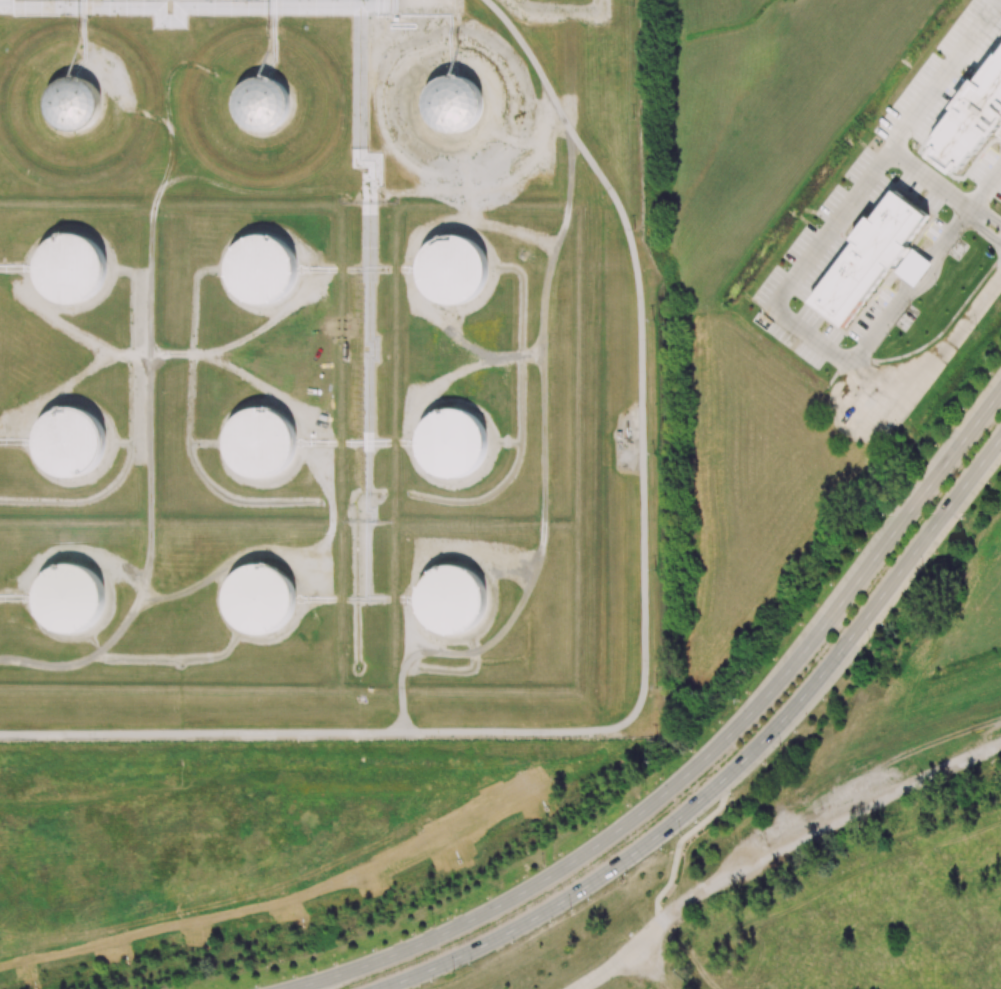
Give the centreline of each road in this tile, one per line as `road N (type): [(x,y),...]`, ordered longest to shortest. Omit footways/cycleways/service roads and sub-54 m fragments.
road 1 (residential): [(576,988),(699,890),(1000,746)]
road 2 (primary): [(1000,388),(746,714)]
road 3 (primary): [(767,733),(1000,437)]
road 4 (primary): [(564,866),(412,946),(291,988)]
road 5 (primary): [(746,714),(685,774),(564,866)]
road 6 (primary): [(586,885),(708,792),(767,733)]
road 7 (primary): [(378,988),(476,948),(586,885)]
road 8 (residential): [(870,405),(927,368),(1000,279)]

